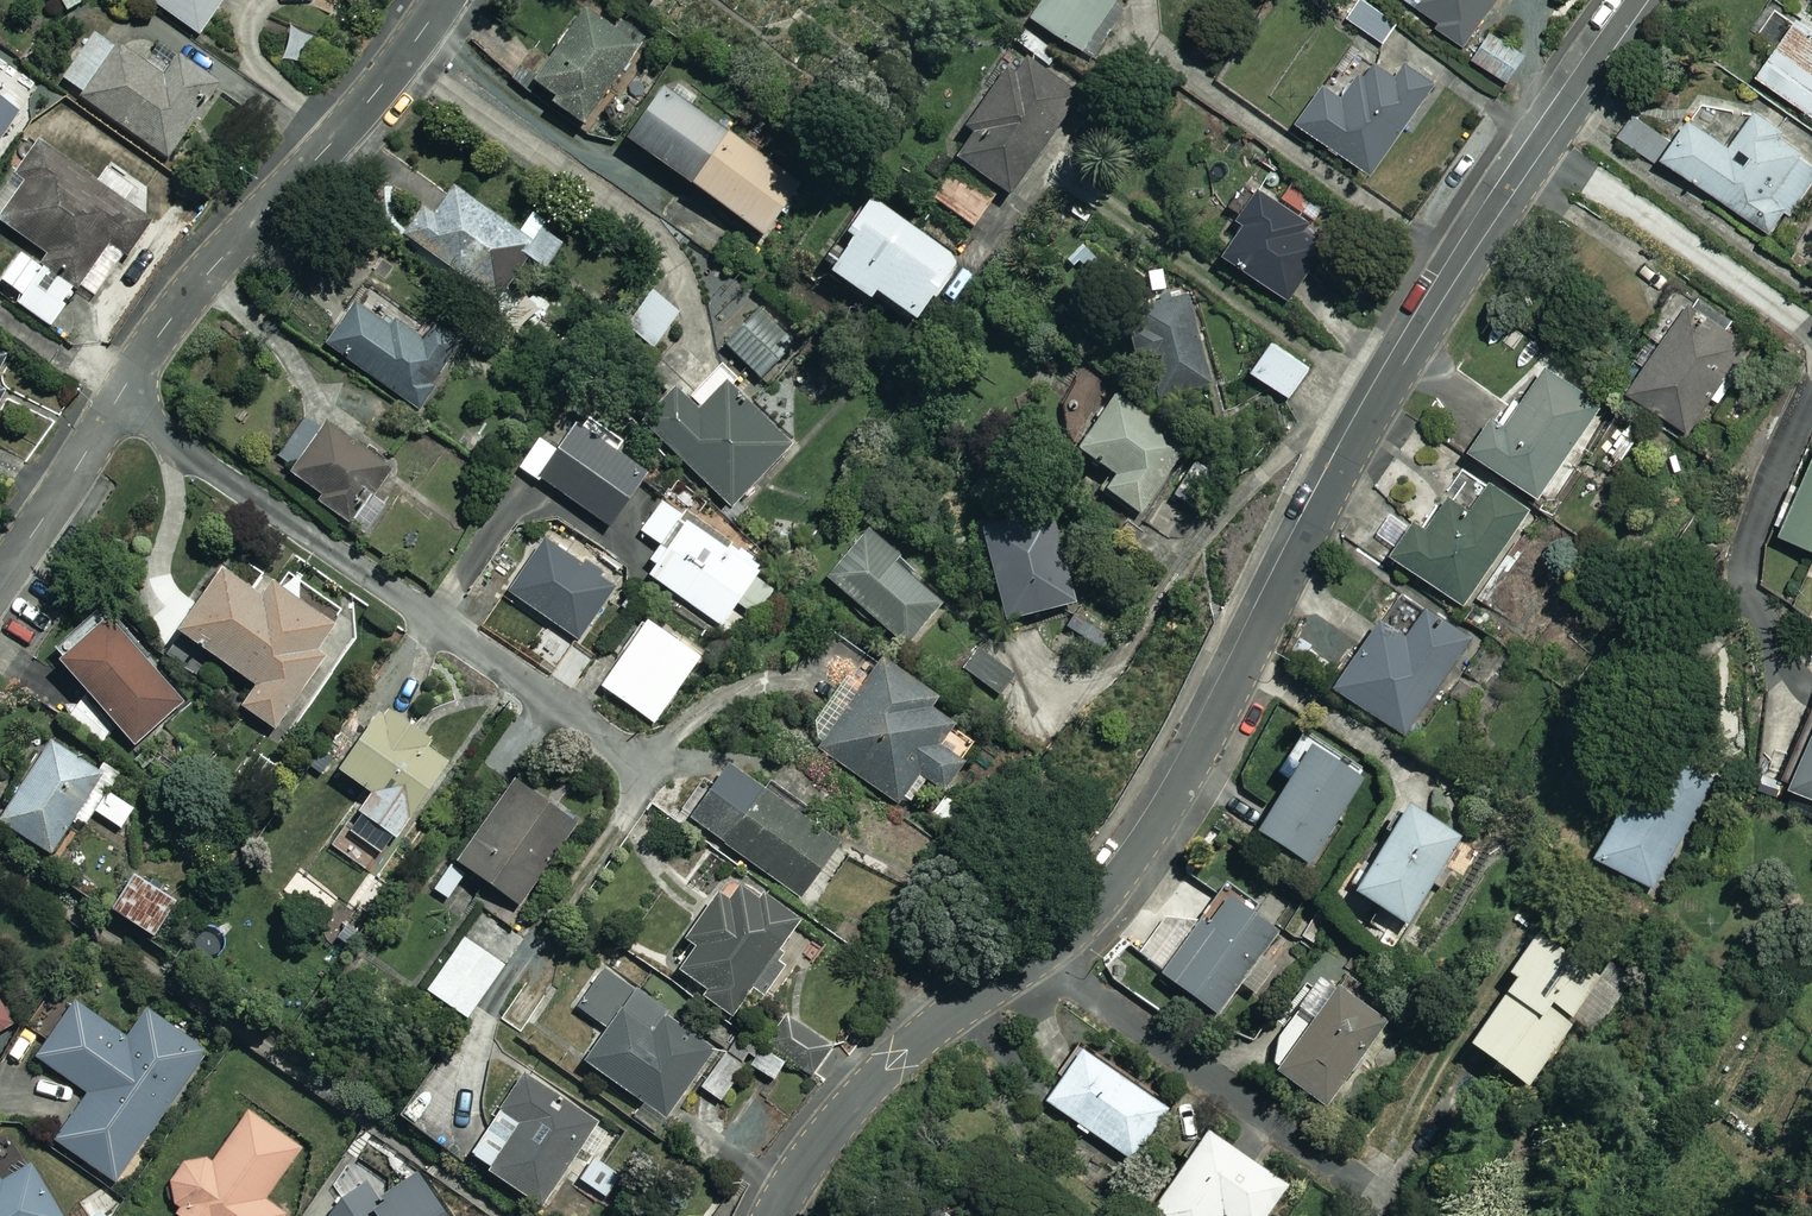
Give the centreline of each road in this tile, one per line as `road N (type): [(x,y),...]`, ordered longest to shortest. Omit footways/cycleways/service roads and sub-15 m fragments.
road 1 (residential): [(774,1215),(822,1142),(898,1058),(1065,935),(1132,859),(1208,737),(1404,362),(1648,0)]
road 2 (residential): [(0,579),(162,330),(397,69),(444,0)]

